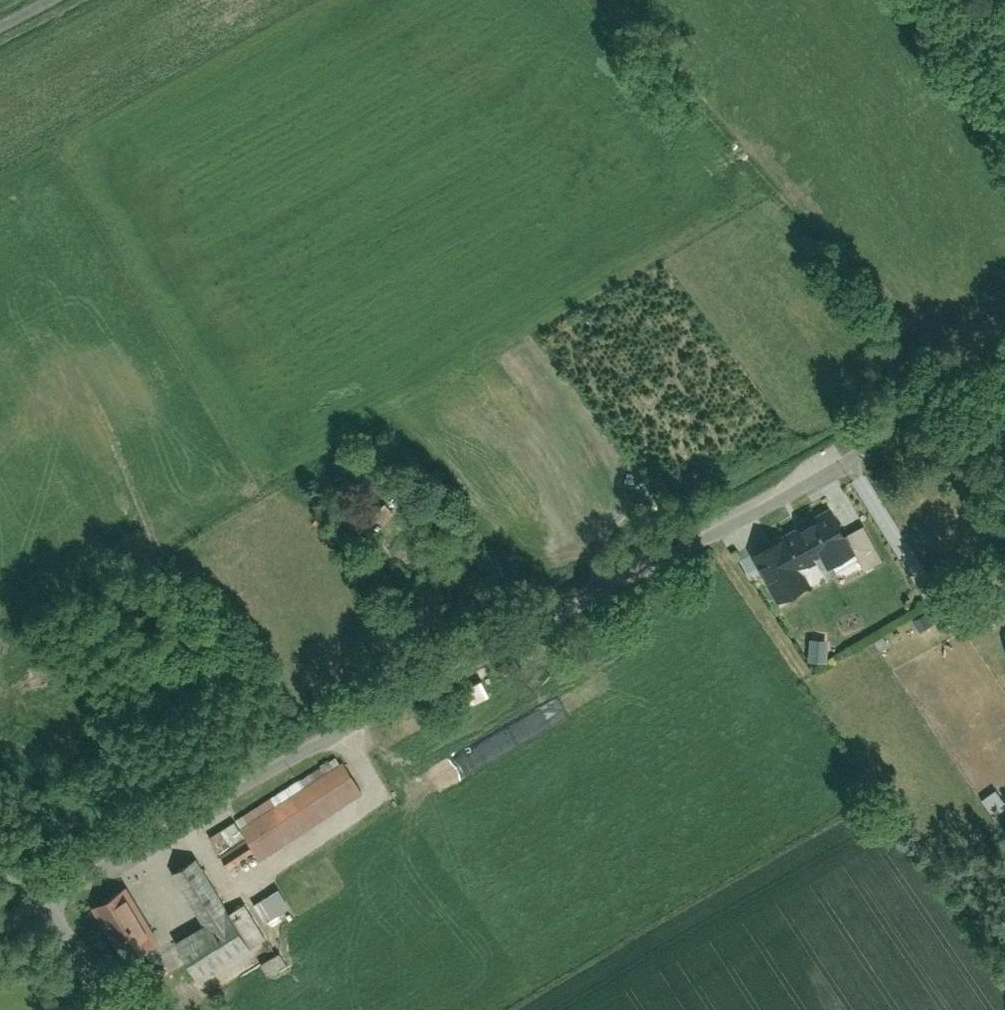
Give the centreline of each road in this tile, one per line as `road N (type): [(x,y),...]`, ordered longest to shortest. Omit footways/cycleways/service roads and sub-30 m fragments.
road 1 (unclassified): [(34,900),(910,428)]
road 2 (unclassified): [(34,900),(108,1009)]

